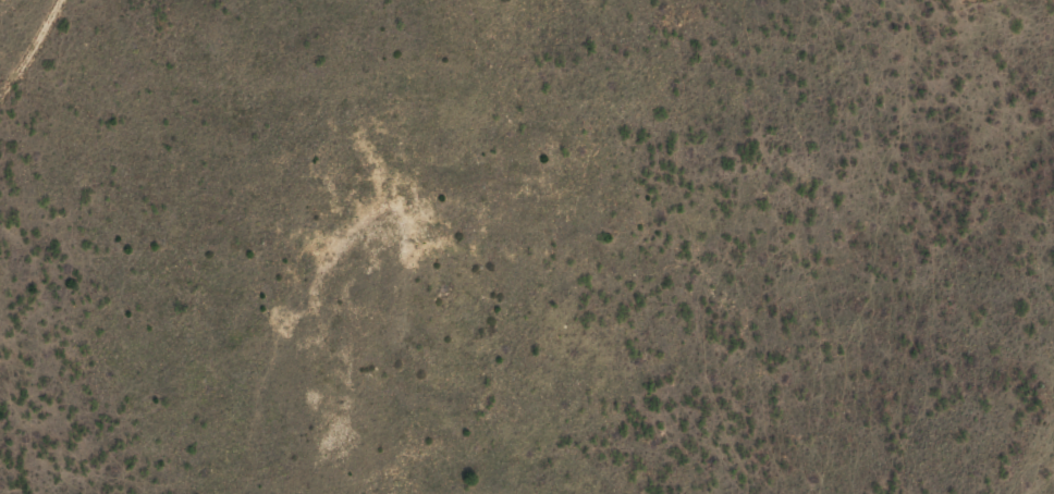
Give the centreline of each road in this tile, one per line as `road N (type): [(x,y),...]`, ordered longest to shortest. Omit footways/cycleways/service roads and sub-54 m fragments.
road 1 (residential): [(0,123),(28,98),(88,0)]

